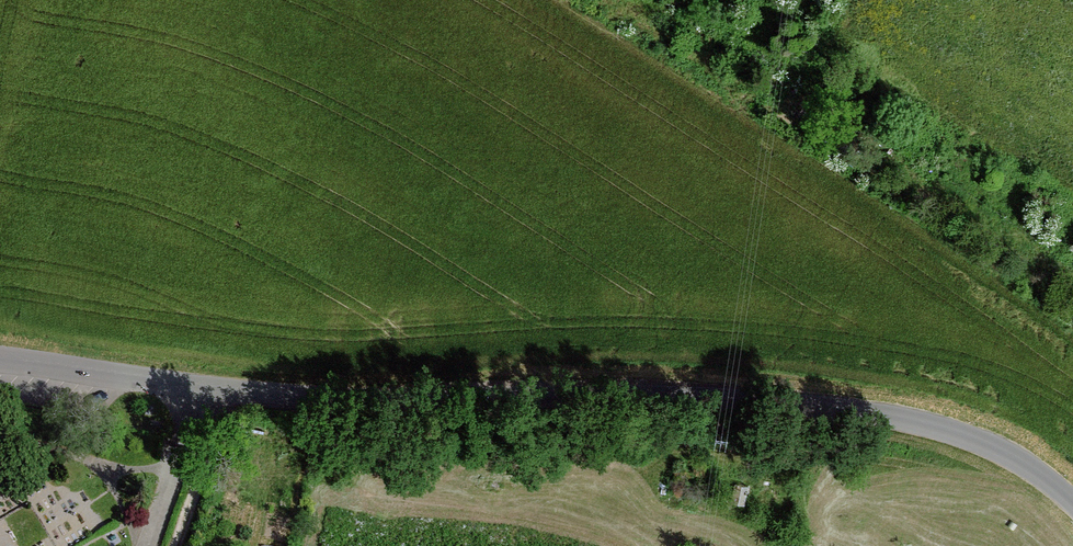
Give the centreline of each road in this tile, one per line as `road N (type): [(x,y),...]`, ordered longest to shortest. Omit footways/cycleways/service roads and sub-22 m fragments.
road 1 (unclassified): [(0,360),(229,390),(377,398),(681,394),(858,413),(994,447),(1072,501)]
road 2 (track): [(1072,252),(894,127)]
road 3 (track): [(177,545),(229,390)]

